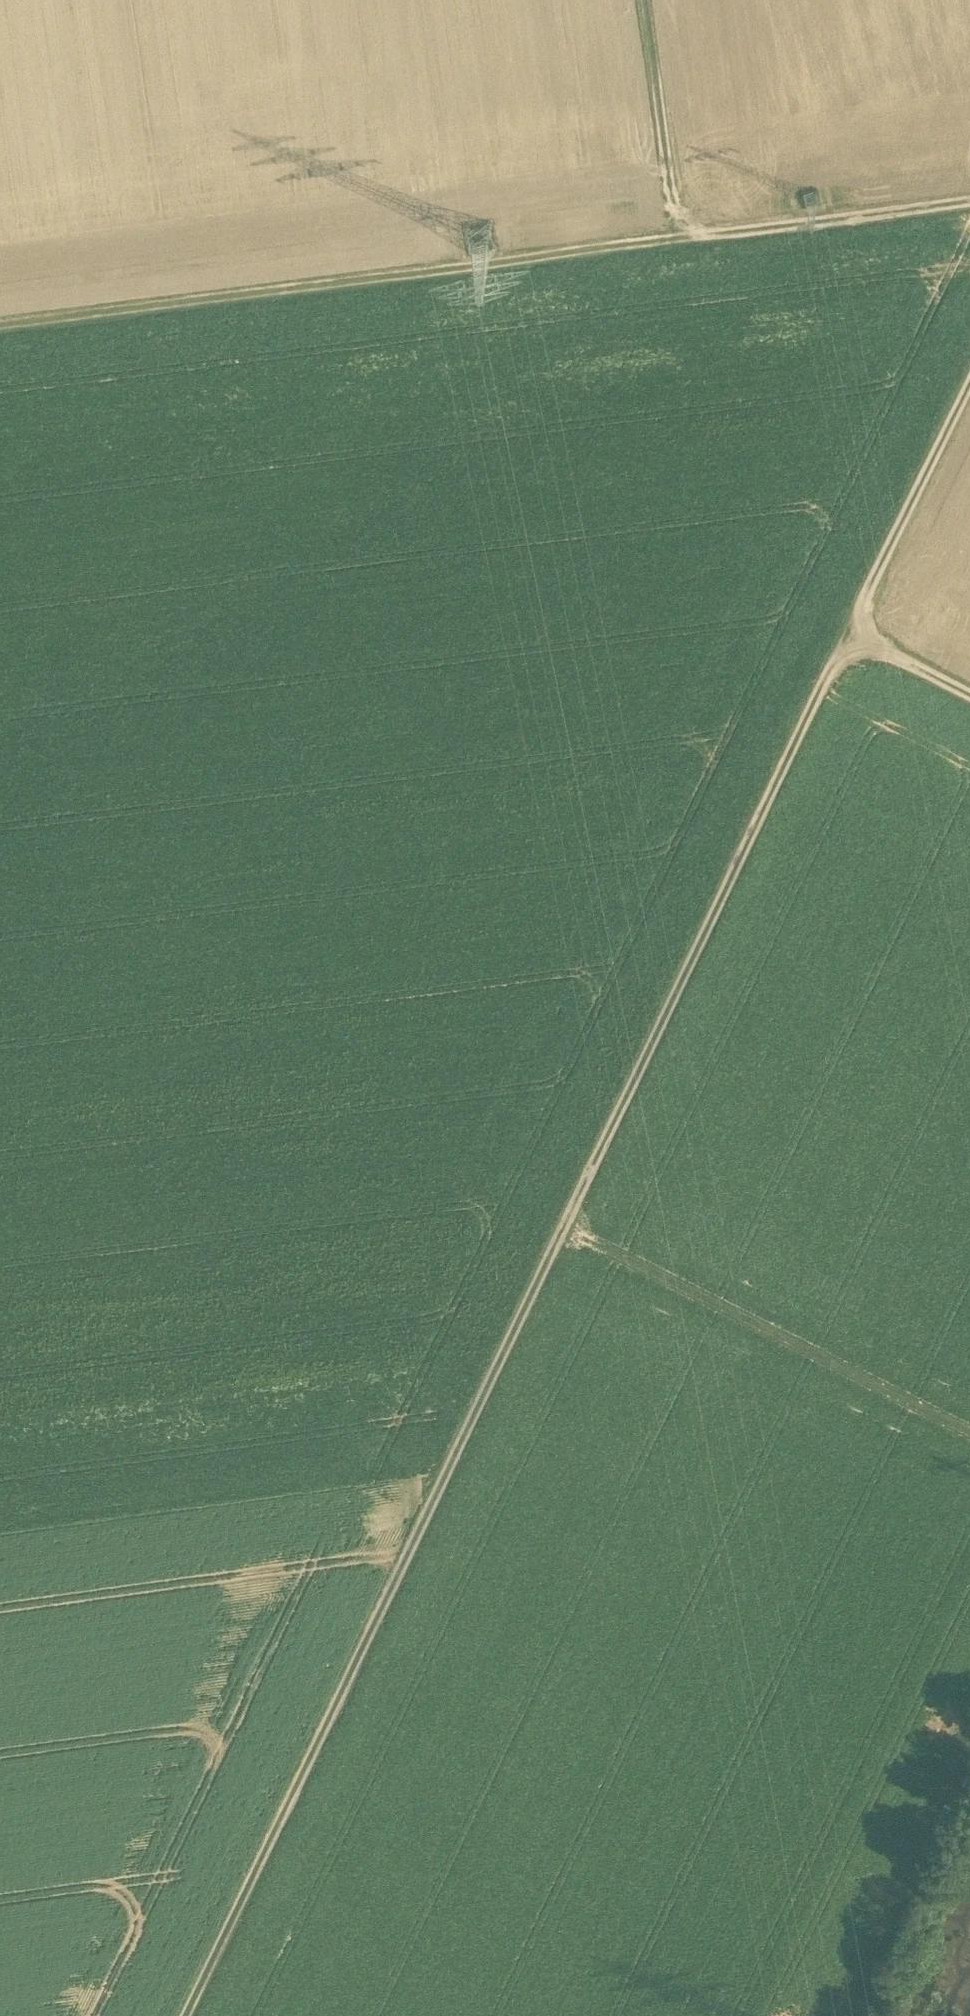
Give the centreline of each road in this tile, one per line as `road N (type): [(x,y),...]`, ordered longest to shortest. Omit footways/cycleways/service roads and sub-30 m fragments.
road 1 (track): [(969,697),(849,631),(184,2015)]
road 2 (track): [(969,204),(0,326)]
road 3 (track): [(565,1227),(969,1432)]
road 4 (track): [(849,631),(969,381)]
road 5 (track): [(678,242),(642,0)]

